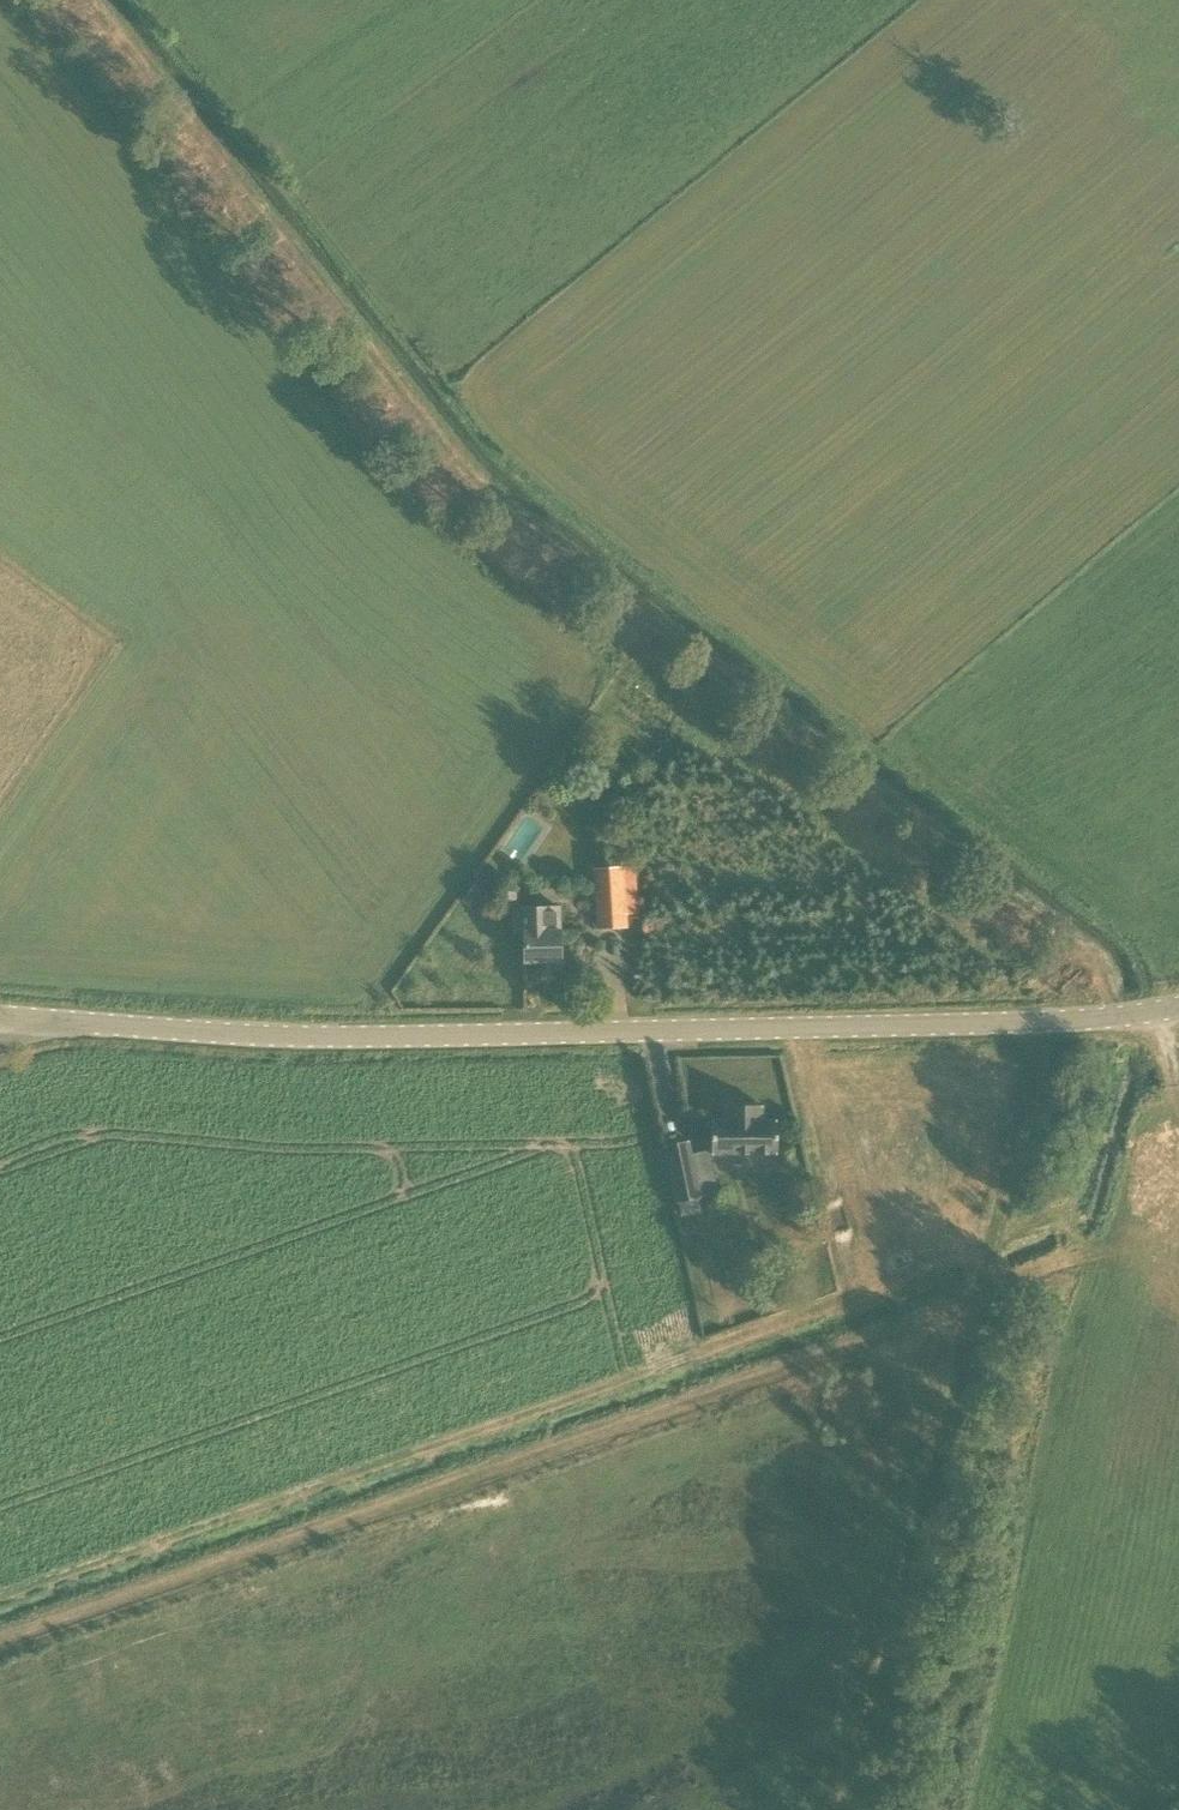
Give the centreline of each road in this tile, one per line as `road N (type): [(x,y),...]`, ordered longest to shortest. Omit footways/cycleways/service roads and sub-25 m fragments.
road 1 (unclassified): [(36,1026),(384,1051),(1030,1032),(1178,1014)]
road 2 (track): [(980,1296),(0,1648)]
road 3 (track): [(844,1809),(993,1249),(1075,1218),(1119,1021)]
road 4 (track): [(993,1249),(1032,1082),(1030,1032)]

